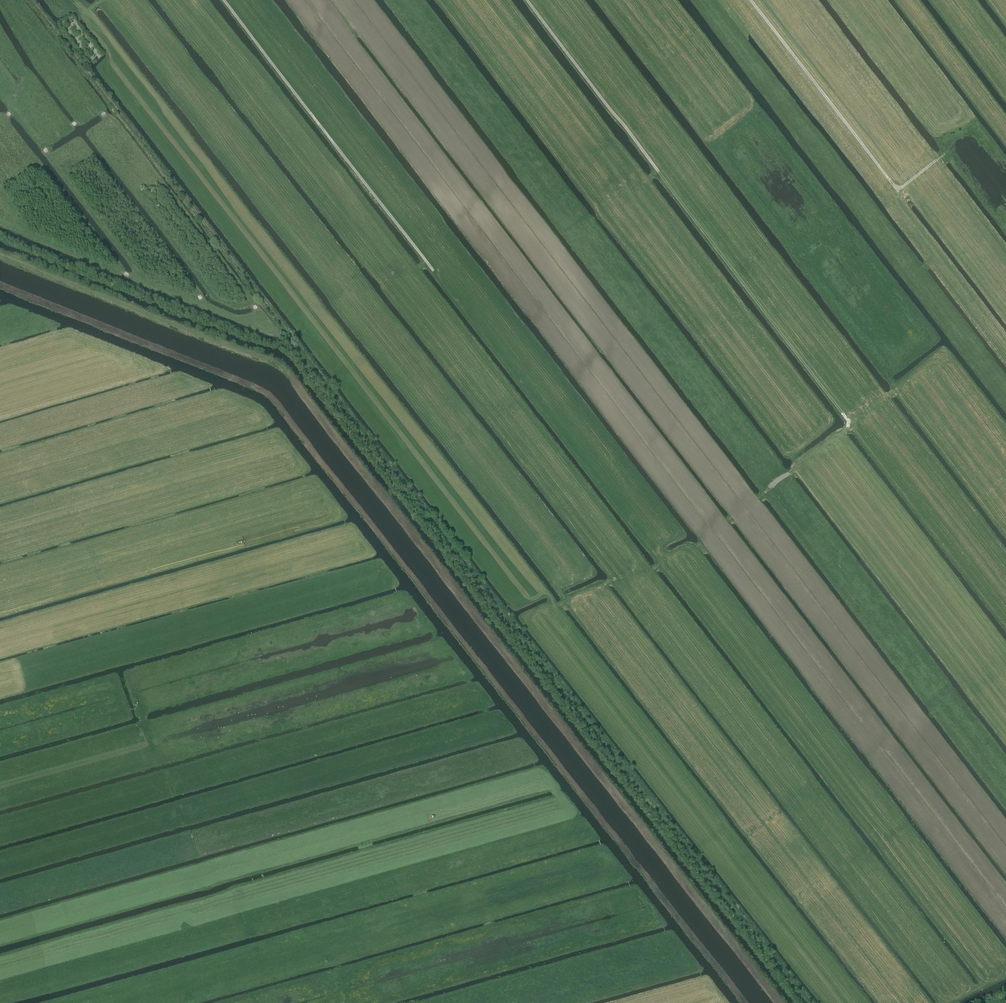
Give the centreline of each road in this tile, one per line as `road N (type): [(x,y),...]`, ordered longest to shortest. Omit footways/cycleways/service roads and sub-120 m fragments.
road 1 (track): [(223,0),(433,271)]
road 2 (track): [(750,0),(898,190),(945,153)]
road 3 (track): [(527,0),(658,171)]
road 4 (track): [(896,188),(900,217),(1005,357)]

